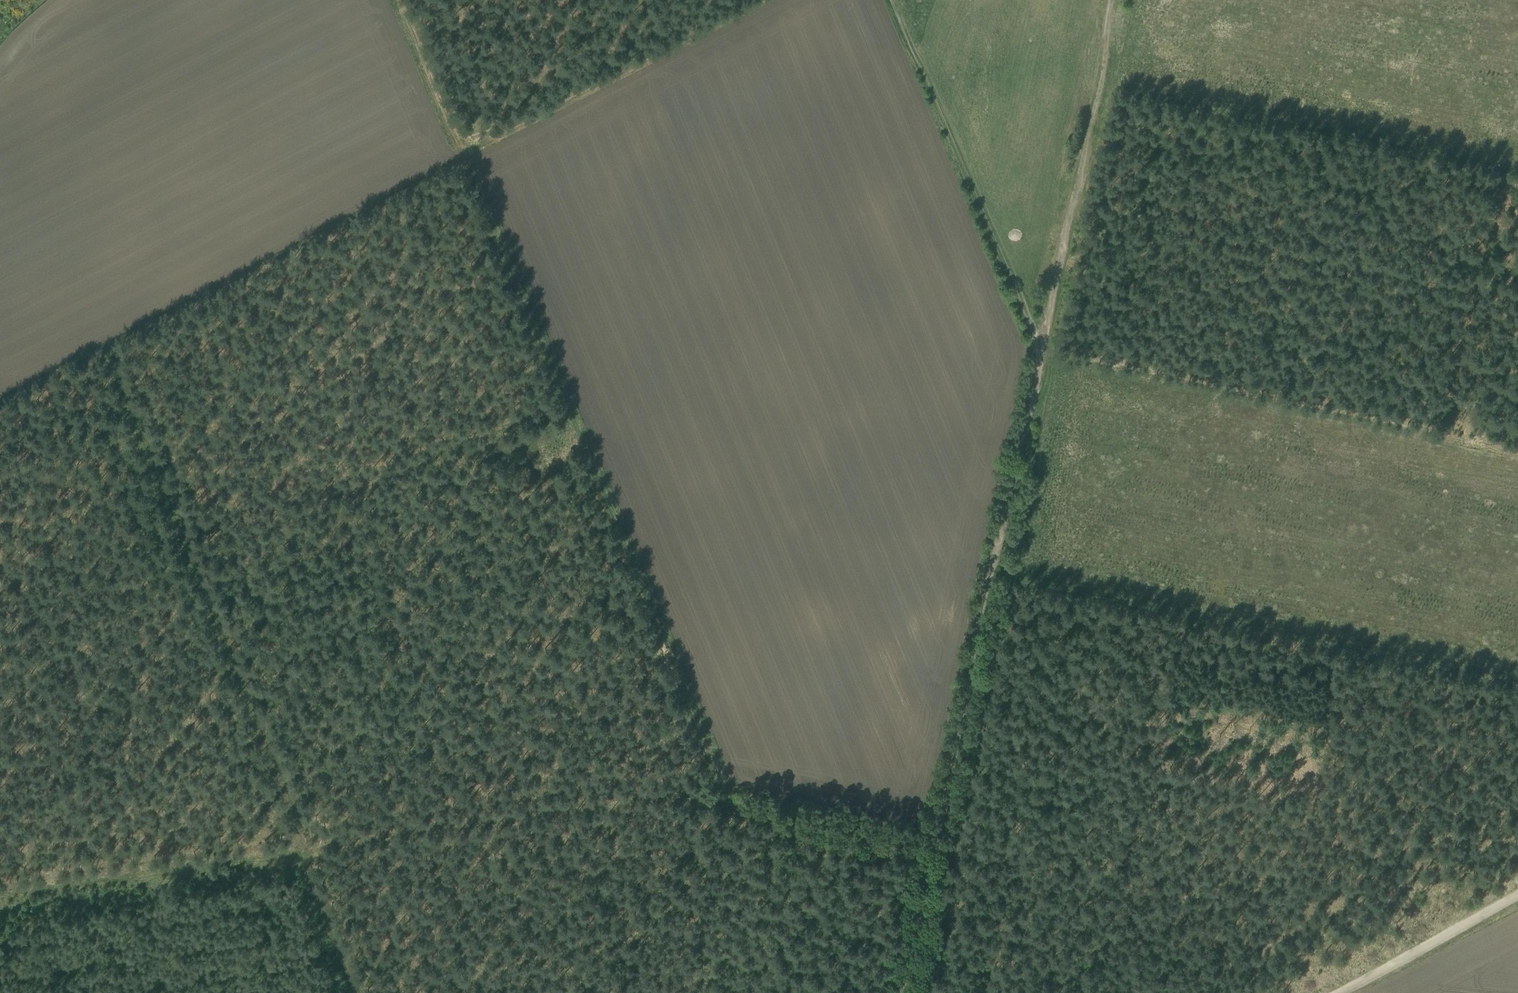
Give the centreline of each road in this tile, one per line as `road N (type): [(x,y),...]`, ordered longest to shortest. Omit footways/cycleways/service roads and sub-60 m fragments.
road 1 (track): [(907,992),(1118,0)]
road 2 (track): [(1517,893),(1329,992)]

